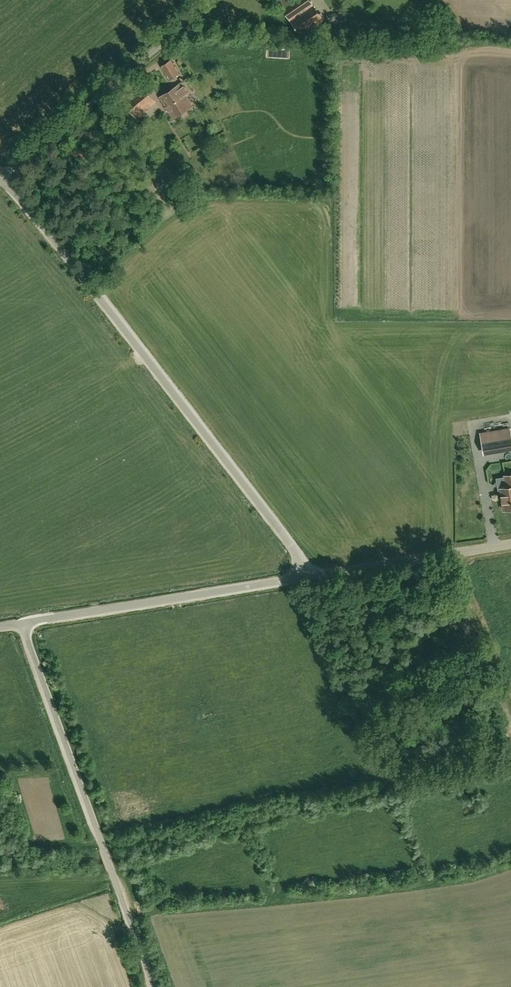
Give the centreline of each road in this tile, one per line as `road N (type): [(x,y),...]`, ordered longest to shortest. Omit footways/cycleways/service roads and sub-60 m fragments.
road 1 (unclassified): [(307,578),(295,551),(1,179)]
road 2 (unclassified): [(154,986),(22,623)]
road 3 (unclassified): [(22,623),(307,578)]
road 4 (unclassified): [(1,179),(212,0)]
road 5 (unclassified): [(307,578),(510,543)]
road 6 (track): [(449,554),(510,706)]

